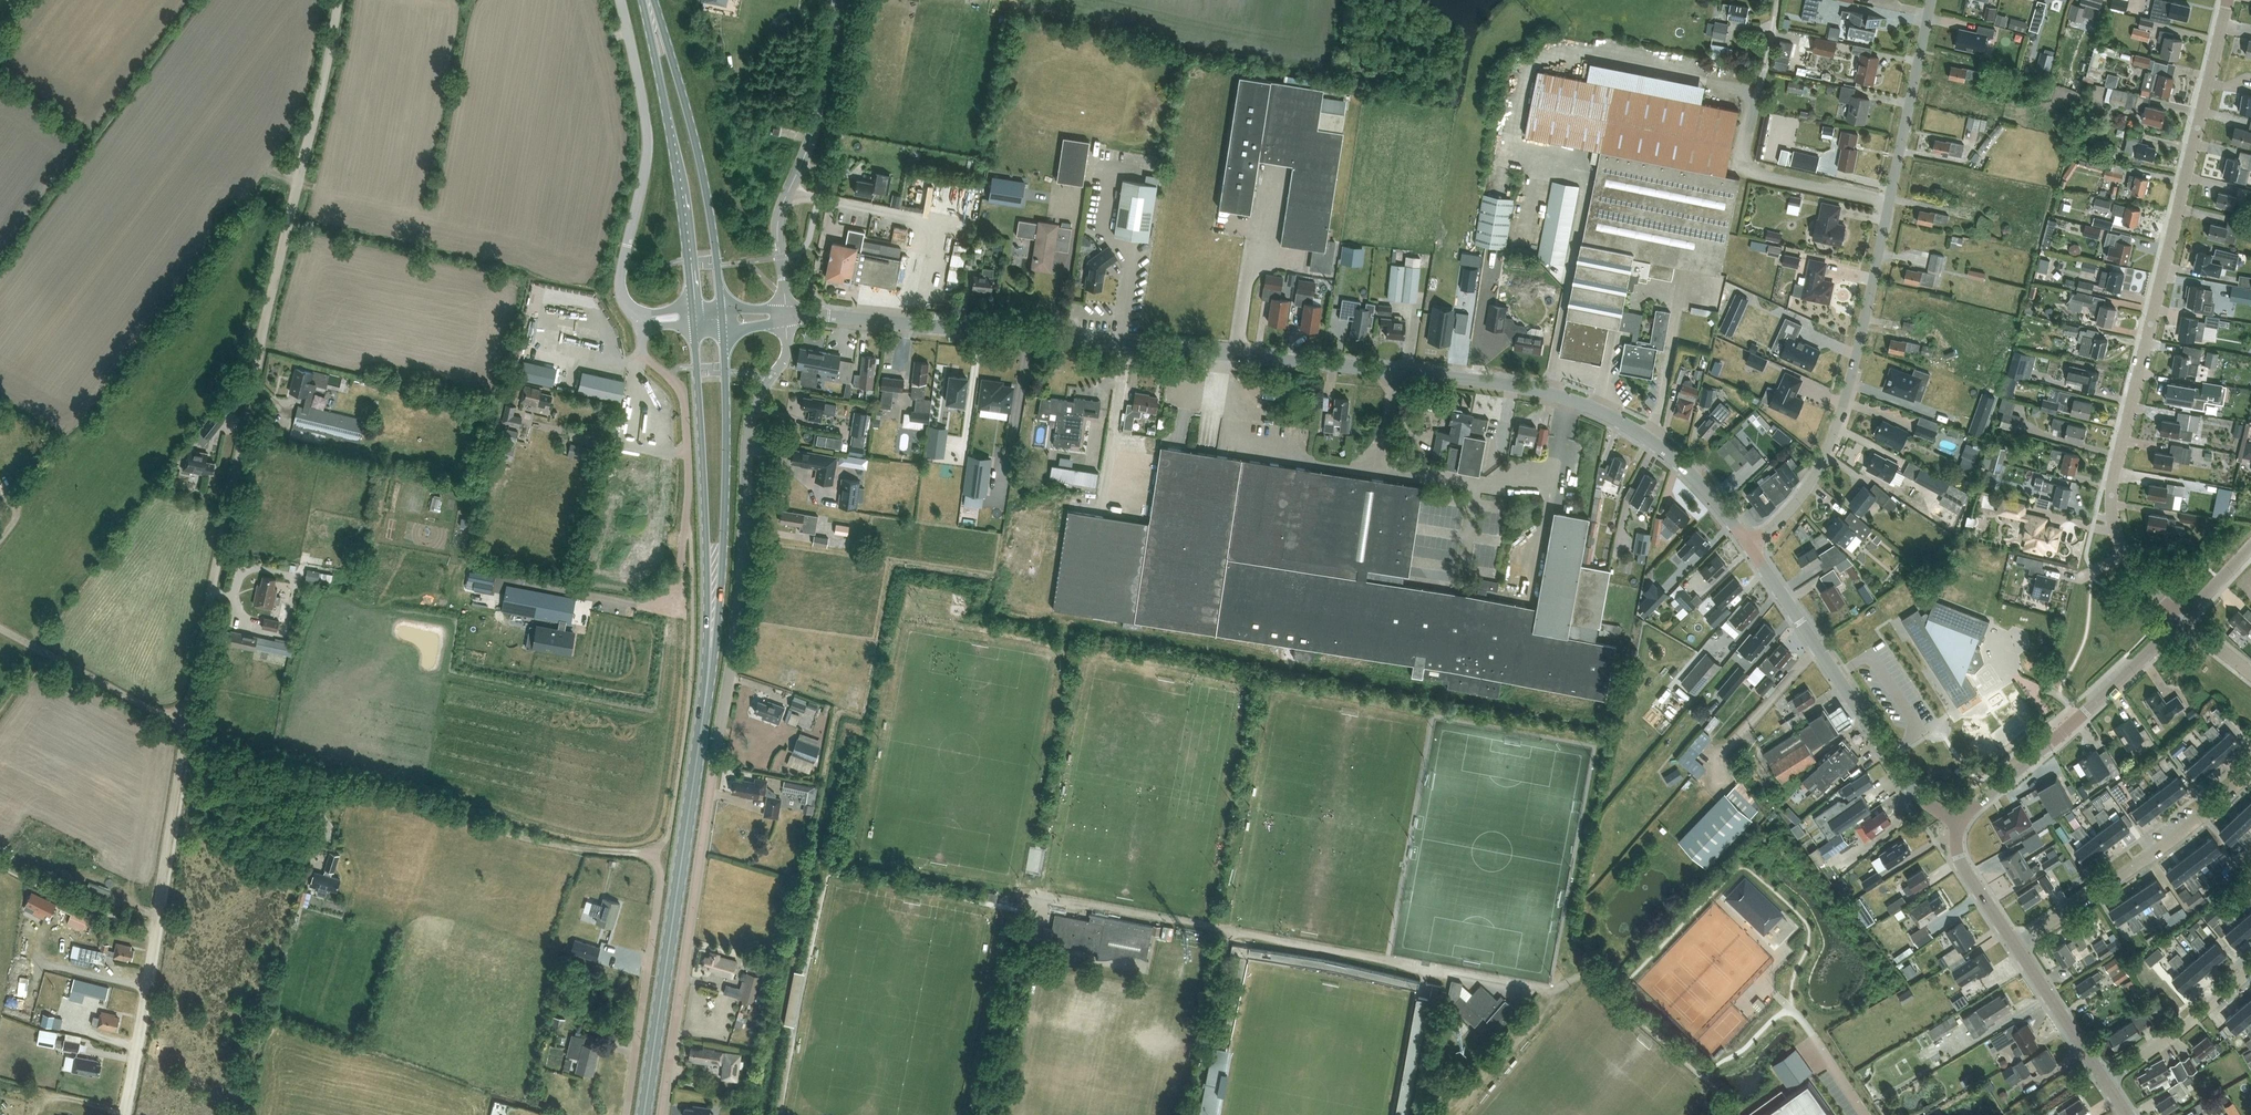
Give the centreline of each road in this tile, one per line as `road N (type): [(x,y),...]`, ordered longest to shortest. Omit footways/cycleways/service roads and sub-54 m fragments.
road 1 (tertiary): [(1753,547),(1730,515),(1642,434),(1540,391),(785,316)]
road 2 (unclassified): [(665,1114),(735,659),(748,429),(786,352),(785,316)]
road 3 (track): [(183,755),(336,0)]
road 4 (unclassified): [(2183,622),(2129,564),(2110,513),(2221,25)]
road 5 (primary): [(644,1114),(706,694)]
road 6 (residential): [(1753,547),(1824,464),(1855,369),(1890,201)]
road 7 (primary): [(693,325),(706,694)]
road 8 (primary): [(706,694),(726,543),(723,329)]
road 9 (track): [(119,1114),(183,755)]
road 10 (tertiary): [(1960,821),(1921,799),(1753,547)]
road 11 (unclassified): [(641,319),(620,281),(647,131),(620,0)]
road 12 (track): [(654,856),(526,839),(428,804),(336,783)]
road 13 (tertiary): [(785,316),(780,229),(812,143),(838,0)]
road 14 (unclassified): [(1890,201),(1744,170),(1772,0)]
road 15 (primary): [(722,308),(699,155),(654,0)]
road 16 (primary): [(642,0),(692,309)]
road 17 (unclassified): [(1960,821),(2183,622)]
road 18 (unclassified): [(2017,945),(2146,859),(2250,771)]
road 19 (unclassified): [(622,1114),(660,877),(654,856)]
road 20 (unclassified): [(641,319),(645,355),(683,393),(681,561)]
road 21 (track): [(189,726),(0,627)]
road 22 (residential): [(1890,201),(1931,0)]
road 23 (unclassified): [(2106,1083),(2250,965)]
road 24 (track): [(0,865),(158,943)]
road 25 (tertiary): [(2106,1083),(2017,945)]
road 26 (tertiary): [(2017,945),(1964,868),(1960,821)]

